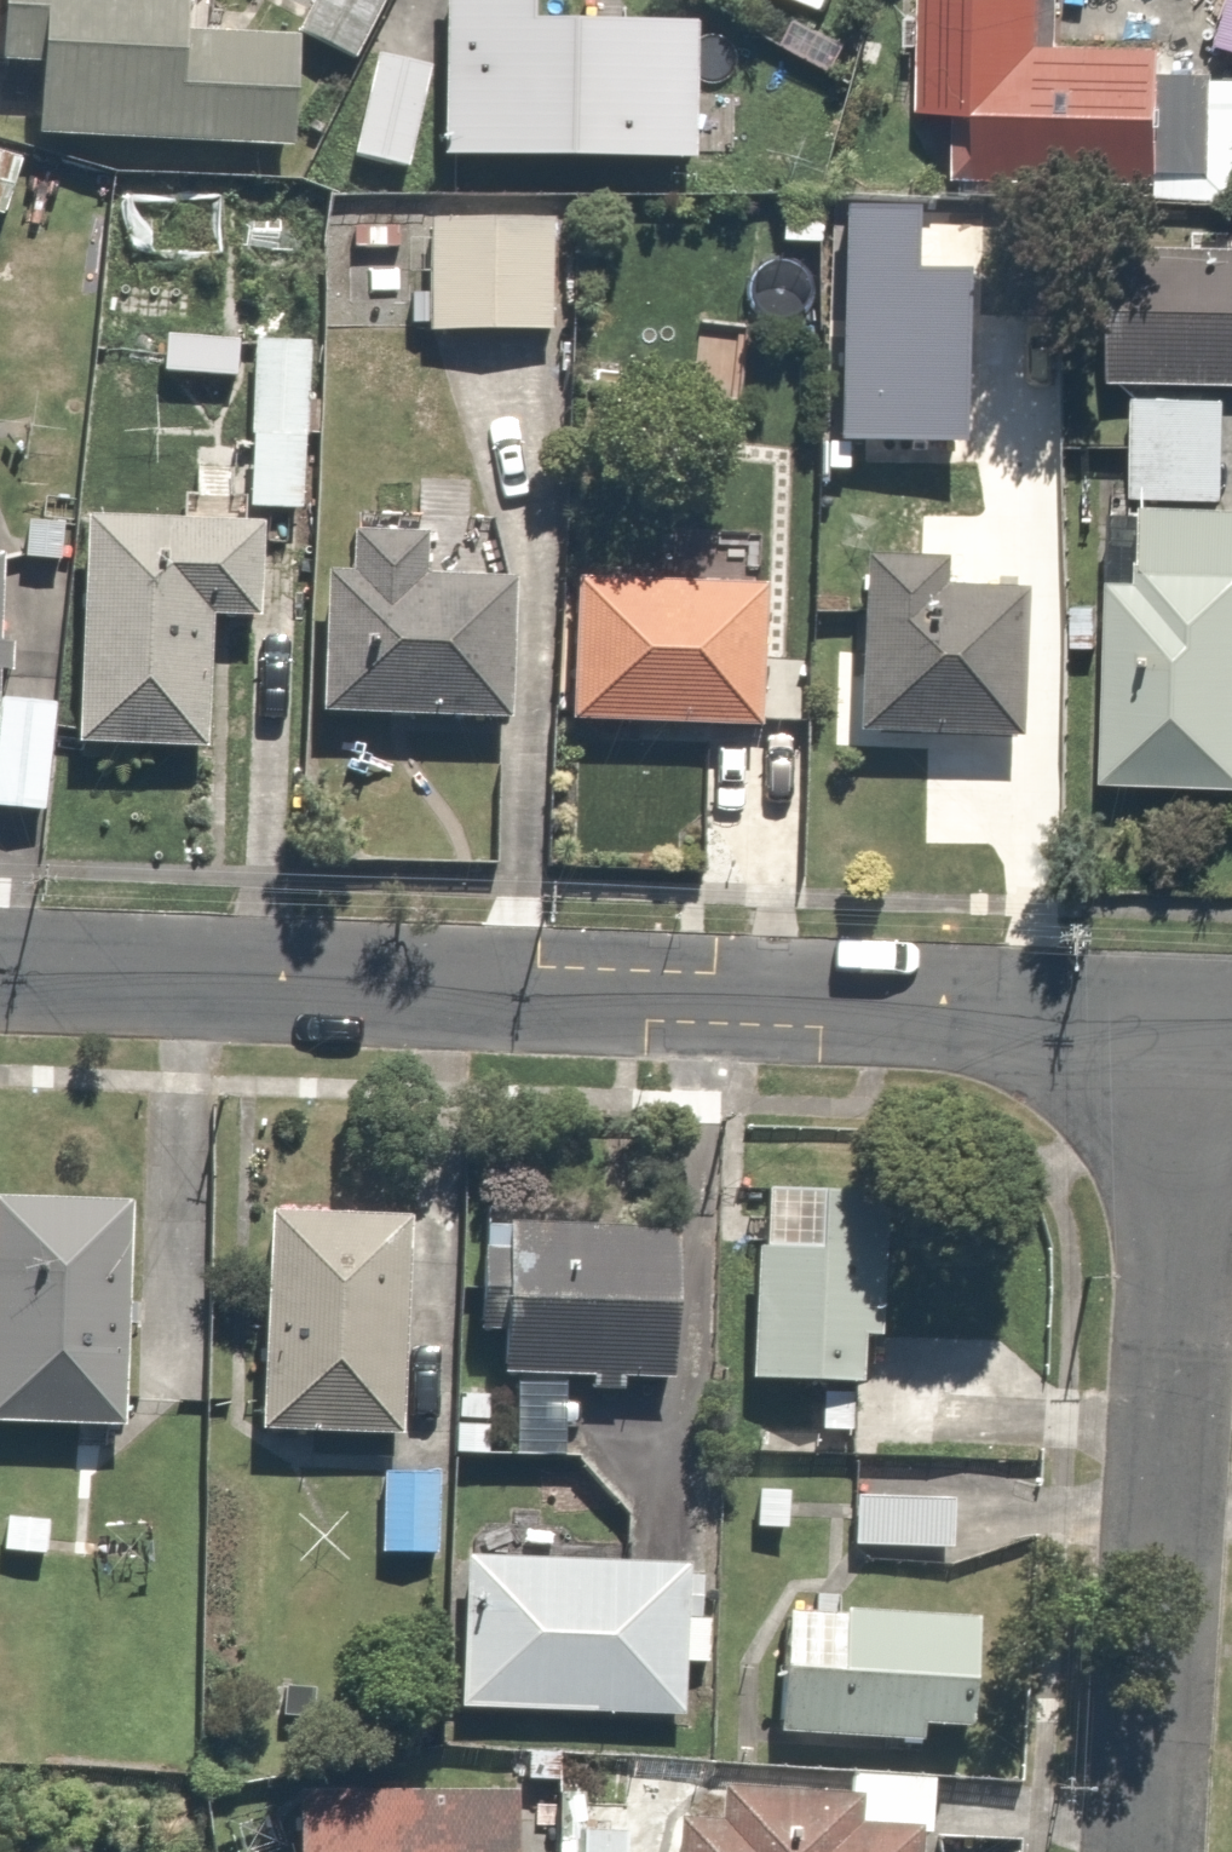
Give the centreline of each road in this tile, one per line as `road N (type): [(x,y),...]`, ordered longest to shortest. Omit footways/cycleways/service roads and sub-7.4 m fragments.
road 1 (tertiary): [(1181,1016),(0,974)]
road 2 (residential): [(1181,1016),(1133,1851)]

